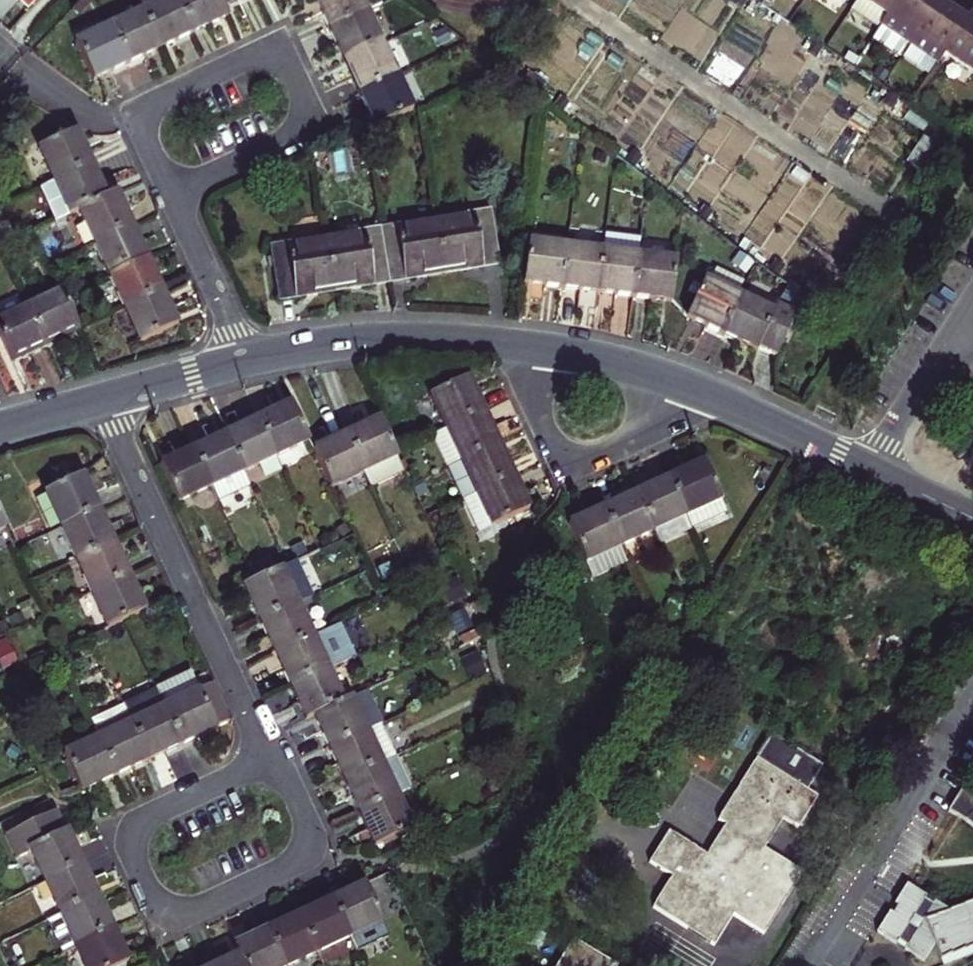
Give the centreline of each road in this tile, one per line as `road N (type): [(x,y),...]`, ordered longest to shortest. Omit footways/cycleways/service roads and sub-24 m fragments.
road 1 (residential): [(269,761),(307,824),(292,865),(193,911),(157,900),(135,851),(145,821),(243,774)]
road 2 (residential): [(103,398),(269,761)]
road 3 (residential): [(135,117),(259,55),(284,61),(305,103),(294,133),(171,195)]
road 4 (residential): [(972,698),(805,965)]
road 5 (residential): [(520,345),(392,337),(246,361)]
road 6 (residential): [(520,345),(551,441),(571,461),(618,452),(687,388)]
road 7 (residential): [(869,468),(687,388)]
road 8 (residential): [(246,361),(171,195)]
road 9 (residential): [(687,388),(604,359),(520,345)]
road 10 (residential): [(135,117),(96,123),(0,52)]
road 11 (residential): [(246,361),(103,398)]

